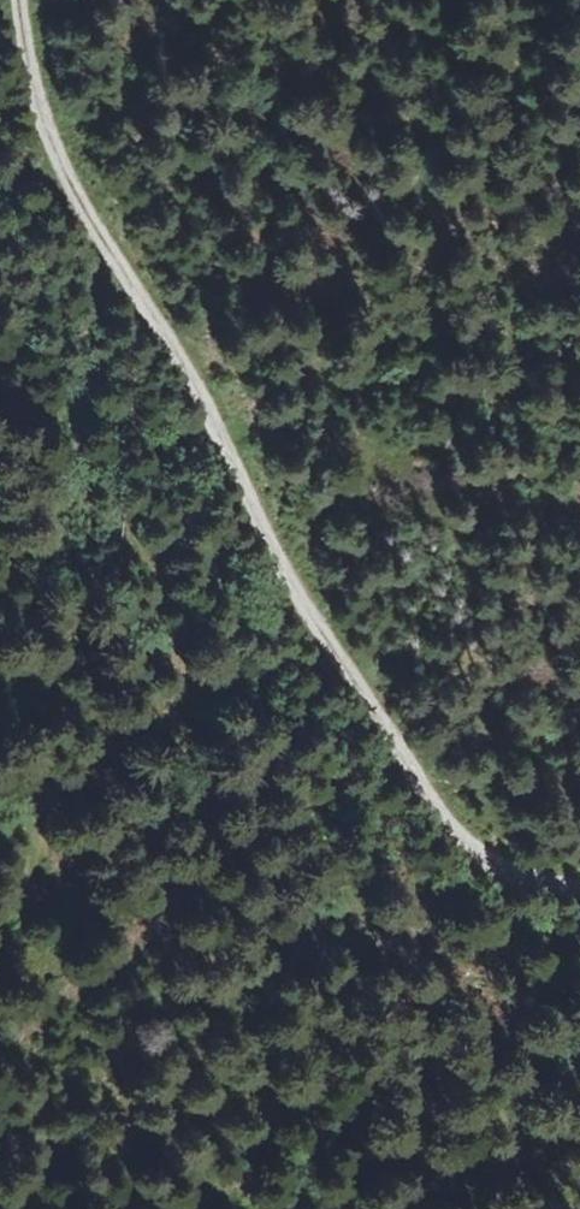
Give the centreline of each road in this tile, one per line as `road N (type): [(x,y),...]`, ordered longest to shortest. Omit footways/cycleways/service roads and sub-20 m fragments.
road 1 (track): [(28,0),(59,159),(182,362),(266,543),(462,850),(579,890)]

